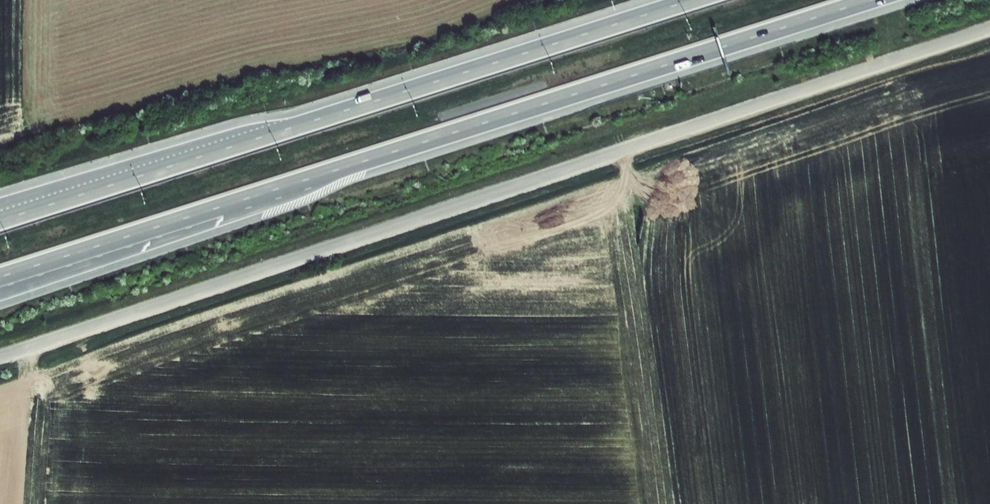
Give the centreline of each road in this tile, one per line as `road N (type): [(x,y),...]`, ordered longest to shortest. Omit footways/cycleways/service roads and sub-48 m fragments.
road 1 (motorway): [(0,278),(872,0)]
road 2 (motorway): [(693,0),(0,218)]

